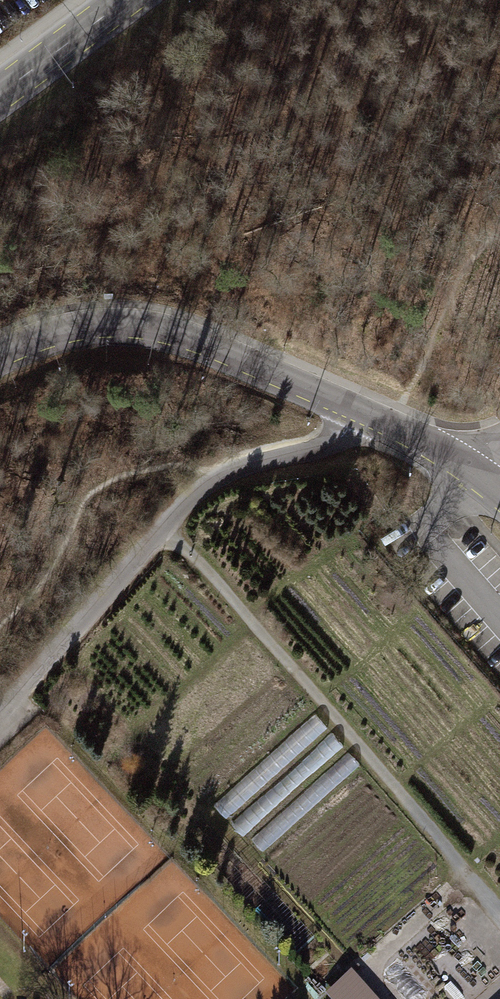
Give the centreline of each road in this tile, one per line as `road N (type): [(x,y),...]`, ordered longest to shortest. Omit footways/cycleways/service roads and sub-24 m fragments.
road 1 (track): [(163,529),(499,910)]
road 2 (residential): [(360,412),(325,446),(250,461),(201,486),(0,714)]
road 3 (tertiary): [(0,363),(87,326),(151,327),(360,412)]
road 4 (tertiary): [(360,412),(499,491)]
road 5 (tertiary): [(0,93),(127,0)]

